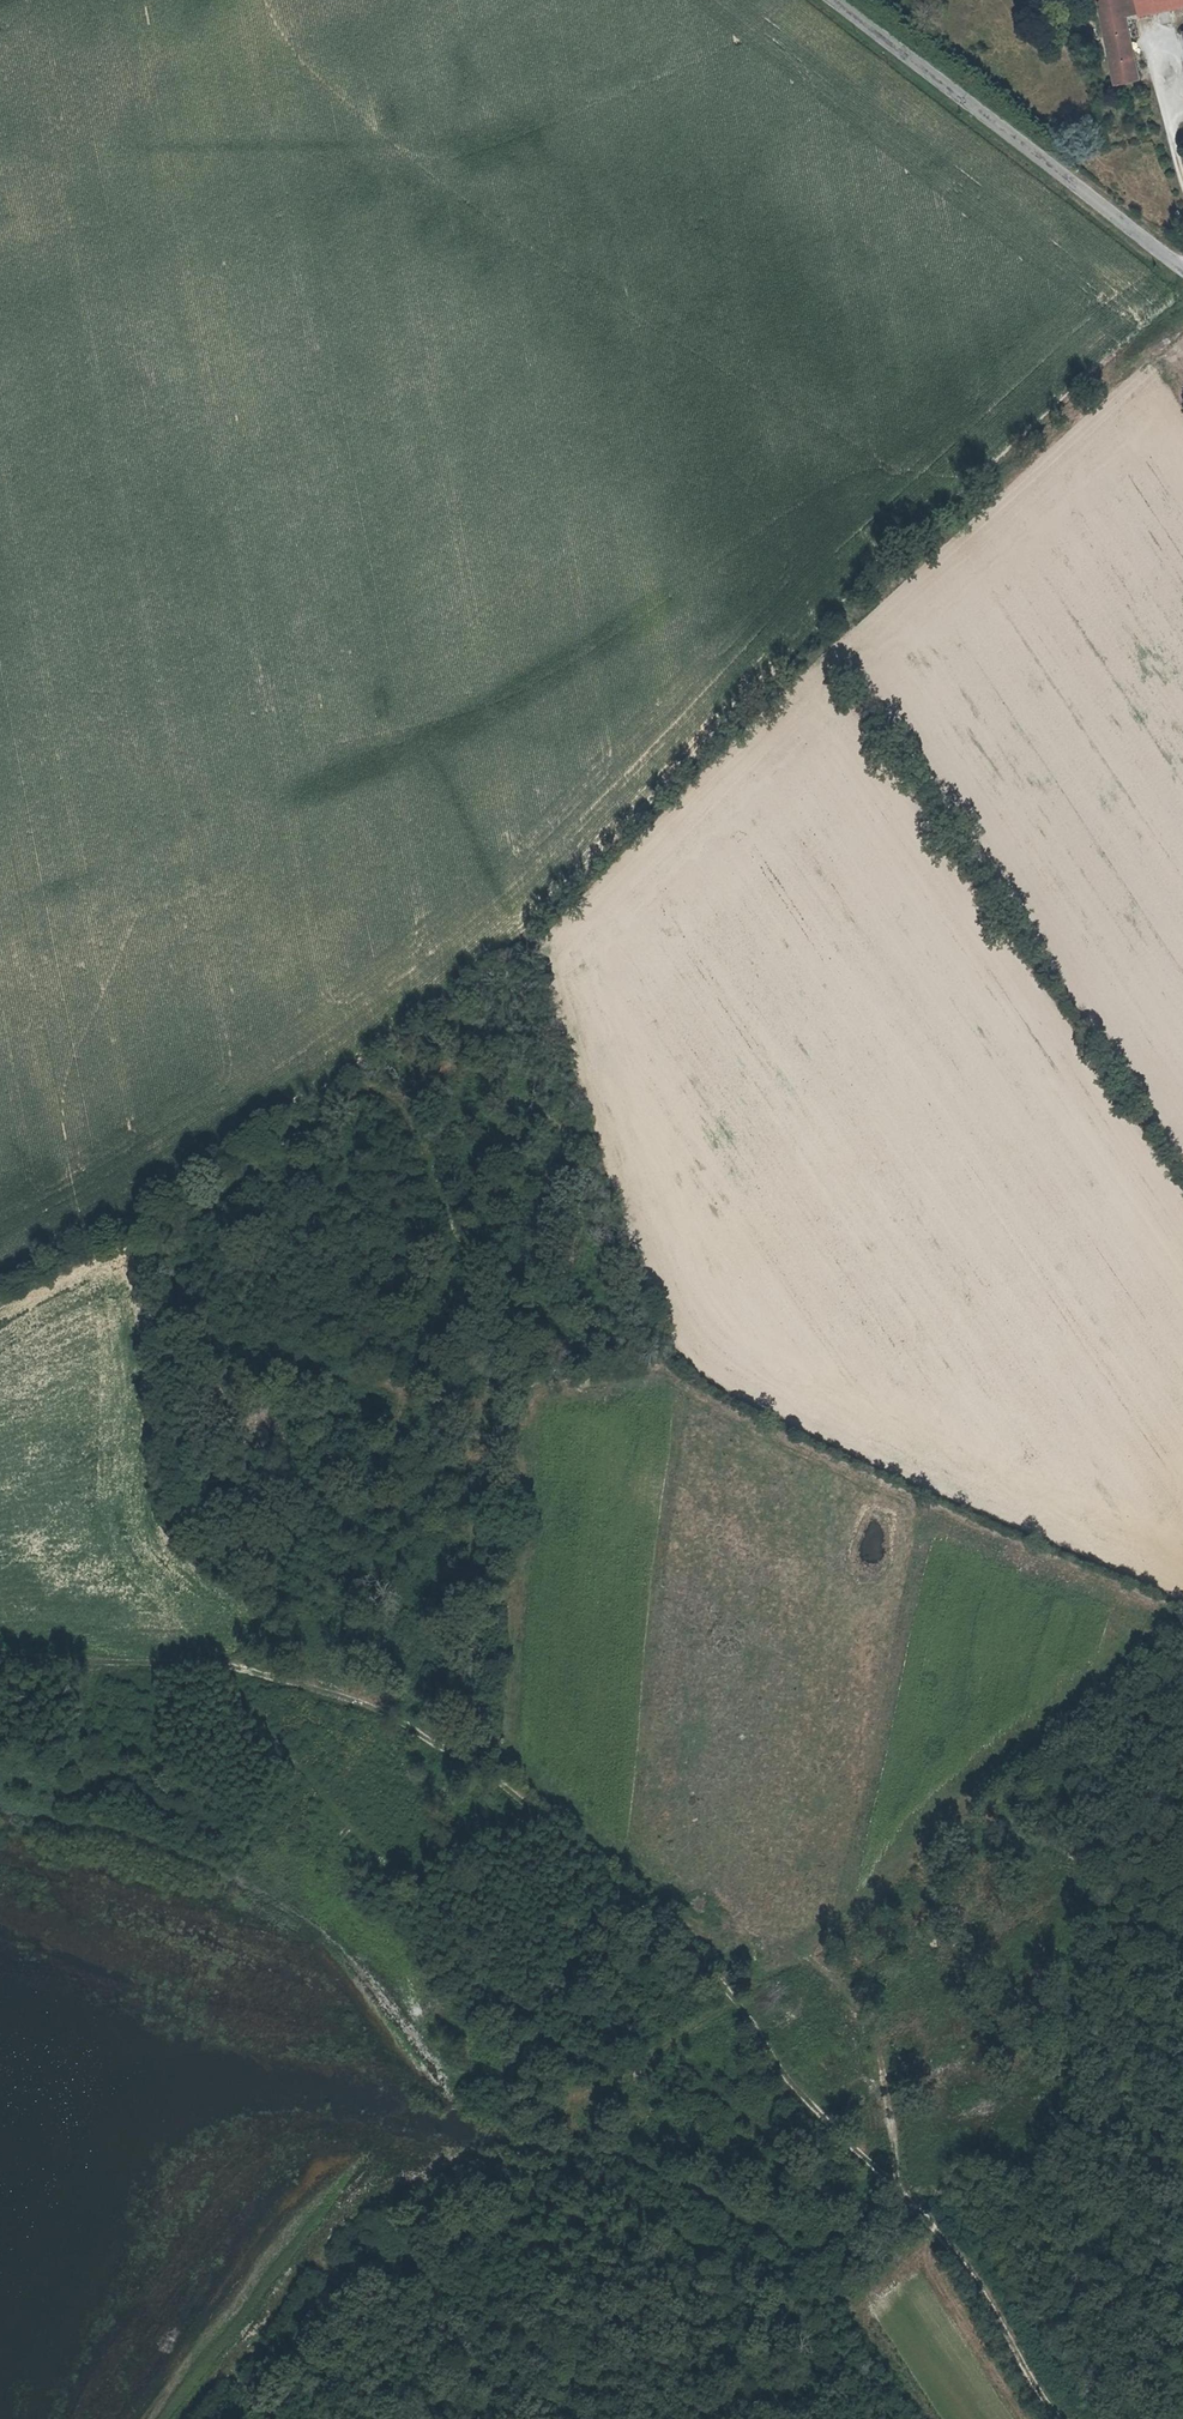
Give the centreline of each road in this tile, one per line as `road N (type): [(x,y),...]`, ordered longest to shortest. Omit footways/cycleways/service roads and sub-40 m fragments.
road 1 (unclassified): [(1182,269),(832,0)]
road 2 (track): [(1069,2418),(939,2241)]

